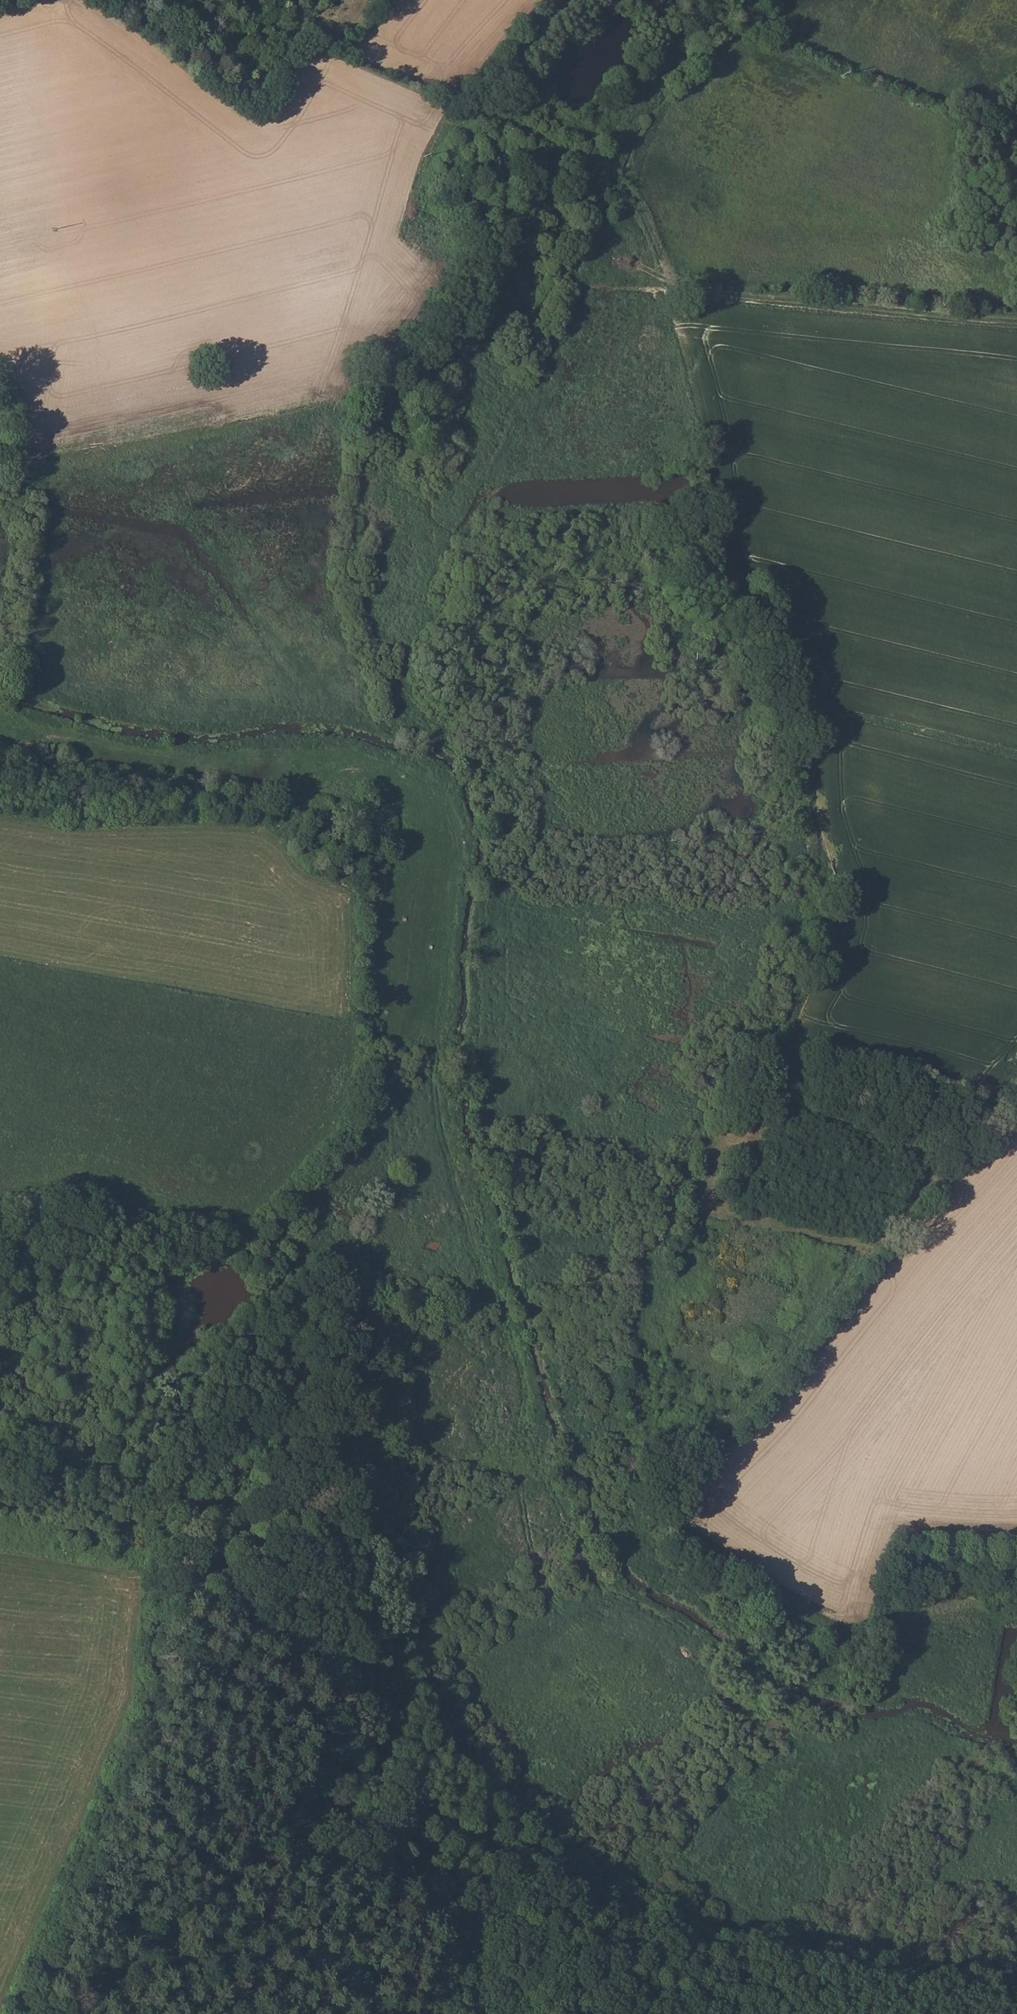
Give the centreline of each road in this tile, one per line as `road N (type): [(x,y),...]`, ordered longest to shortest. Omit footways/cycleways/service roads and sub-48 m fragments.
road 1 (track): [(1016,1094),(671,1515),(774,1593),(834,1624),(863,1629),(1016,1615)]
road 2 (track): [(566,0),(487,111),(634,193),(679,283),(1016,317)]
road 3 (track): [(679,283),(691,474),(722,583),(765,604),(805,755)]

